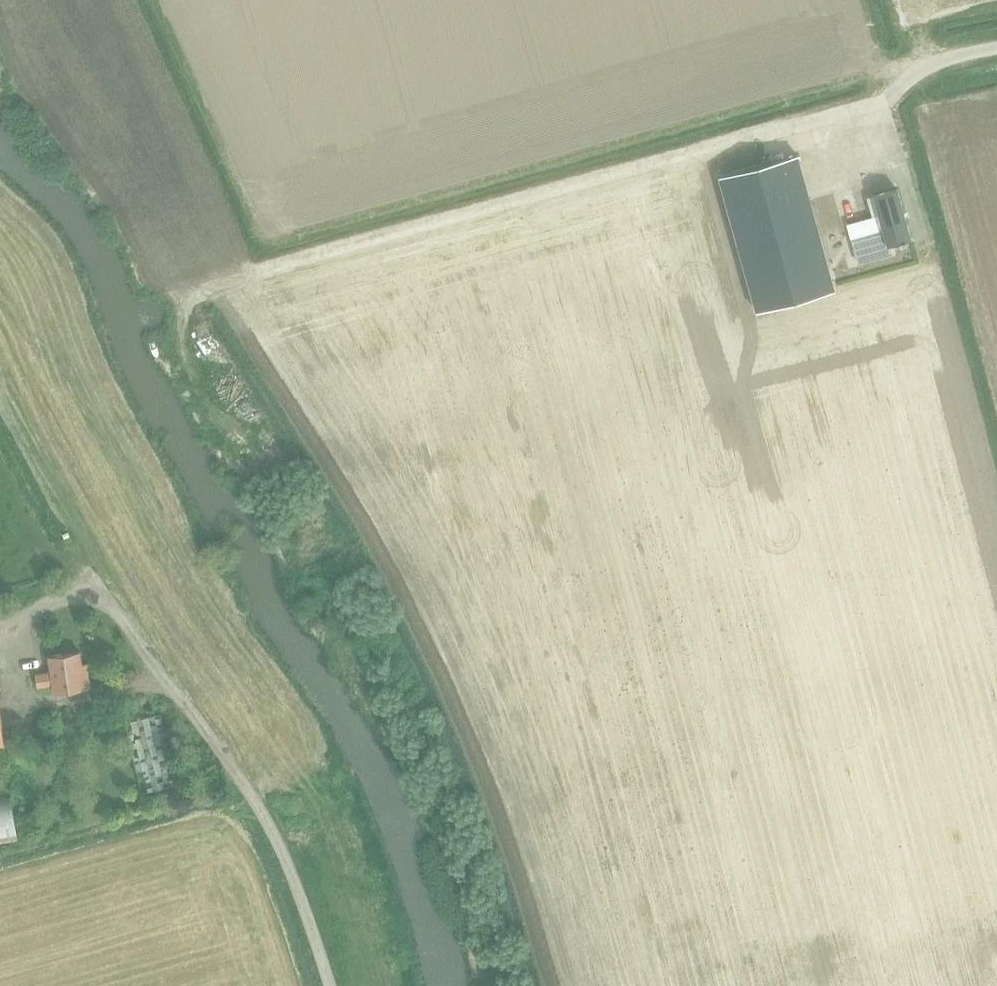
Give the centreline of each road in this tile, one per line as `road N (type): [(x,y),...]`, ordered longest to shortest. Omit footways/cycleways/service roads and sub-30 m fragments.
road 1 (unclassified): [(330,985),(273,833),(180,698),(103,603),(71,596),(43,608)]

